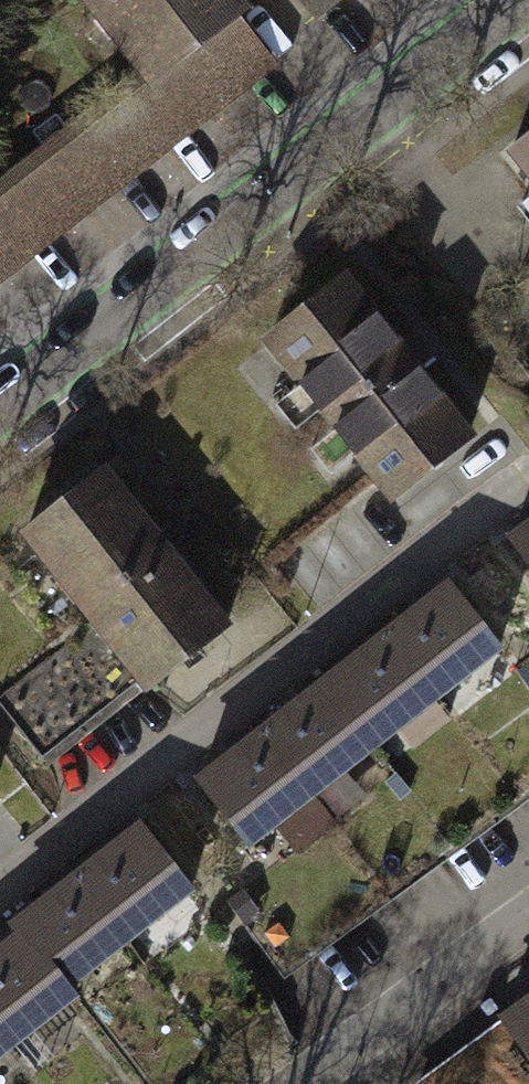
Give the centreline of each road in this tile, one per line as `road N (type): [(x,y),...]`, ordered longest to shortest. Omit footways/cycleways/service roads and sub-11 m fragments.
road 1 (residential): [(0,889),(528,477)]
road 2 (tertiary): [(0,405),(515,0)]
road 3 (residential): [(303,1083),(528,920)]

